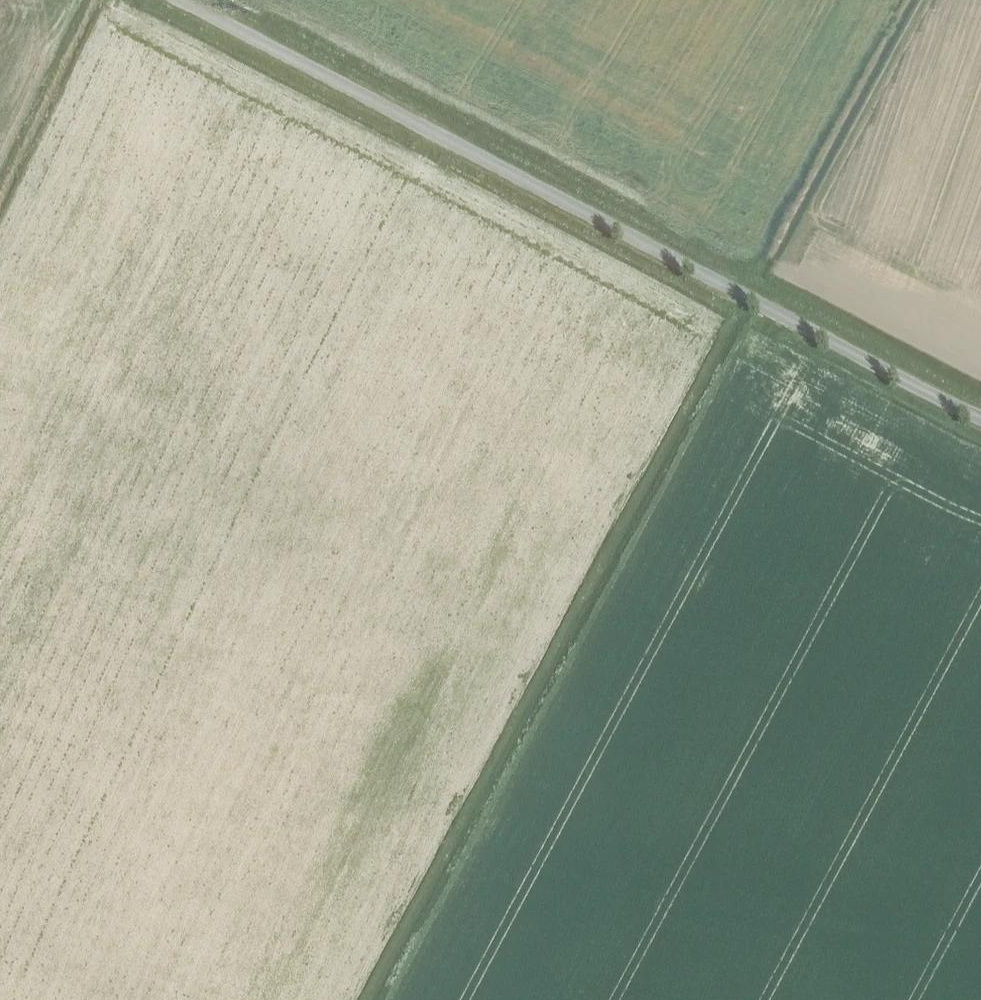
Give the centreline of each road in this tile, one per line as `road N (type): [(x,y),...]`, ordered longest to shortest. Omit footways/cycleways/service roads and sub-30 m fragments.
road 1 (unclassified): [(178,0),(980,426)]

